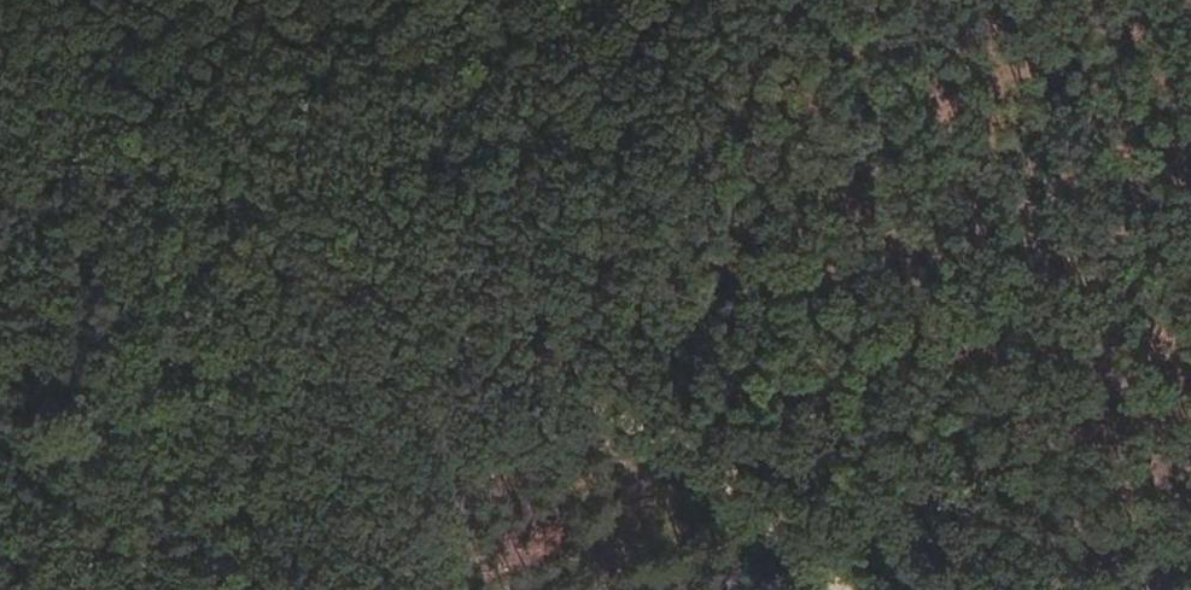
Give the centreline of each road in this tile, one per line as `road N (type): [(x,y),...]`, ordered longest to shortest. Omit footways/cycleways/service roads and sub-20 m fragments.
road 1 (track): [(604,412),(521,377),(351,326),(259,243)]
road 2 (track): [(259,243),(322,179),(515,87),(508,0)]
road 3 (track): [(259,243),(189,334),(140,464),(116,589)]
road 4 (track): [(847,589),(604,412)]

